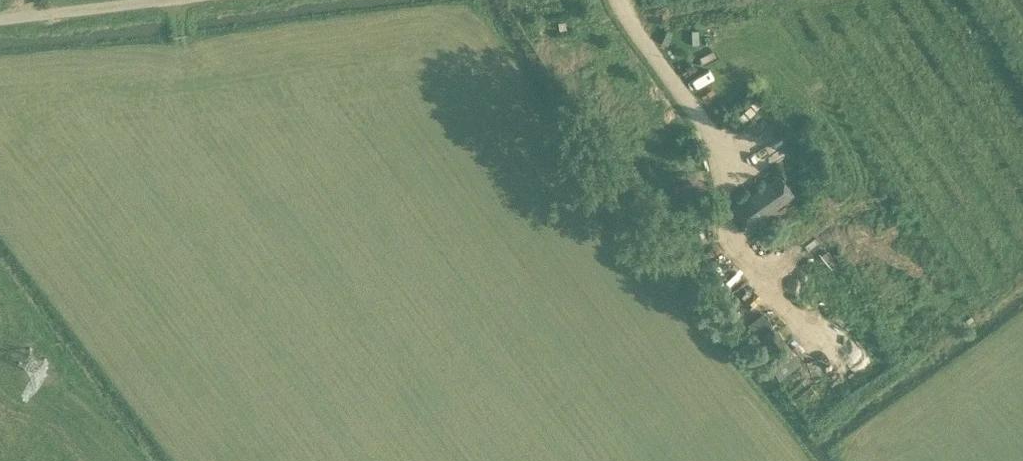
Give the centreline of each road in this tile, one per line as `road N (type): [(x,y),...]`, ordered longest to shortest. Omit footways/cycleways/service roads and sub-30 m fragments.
road 1 (unclassified): [(0,19),(158,0)]

